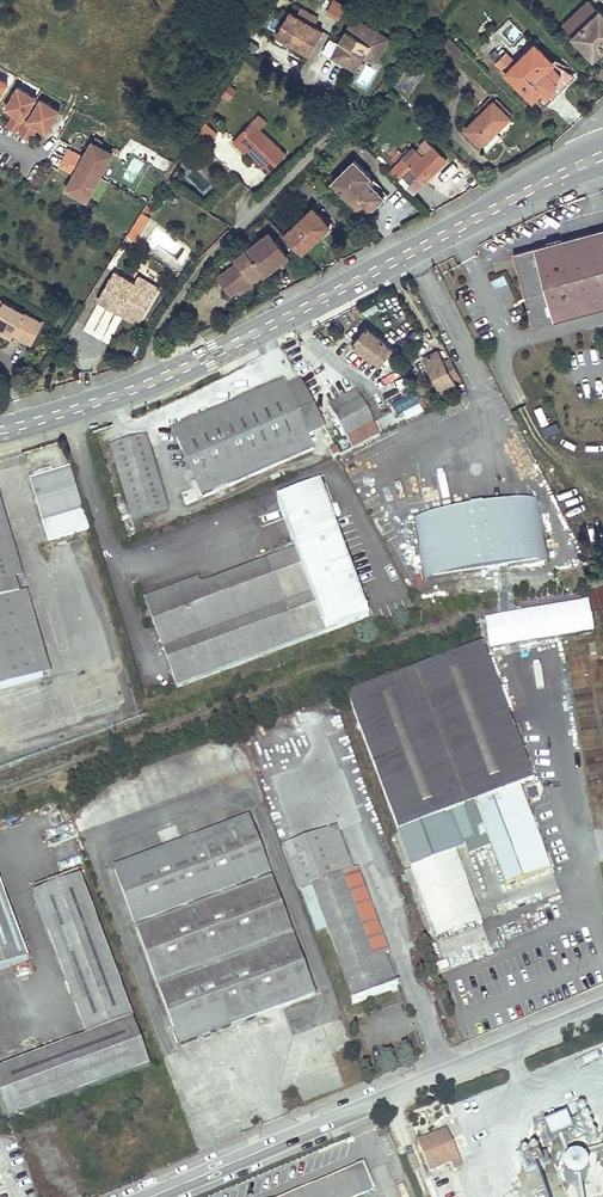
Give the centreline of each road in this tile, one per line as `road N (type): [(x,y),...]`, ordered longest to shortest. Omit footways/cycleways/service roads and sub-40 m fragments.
road 1 (tertiary): [(0,438),(124,402),(211,366),(602,168)]
road 2 (unclassified): [(150,1196),(602,1007)]
road 3 (tertiary): [(513,187),(151,372)]
road 4 (residential): [(151,372),(154,341),(192,278),(346,117),(323,84),(324,61)]
road 5 (tertiary): [(151,372),(0,421)]
road 6 (residential): [(513,187),(454,132),(452,109),(465,83)]

